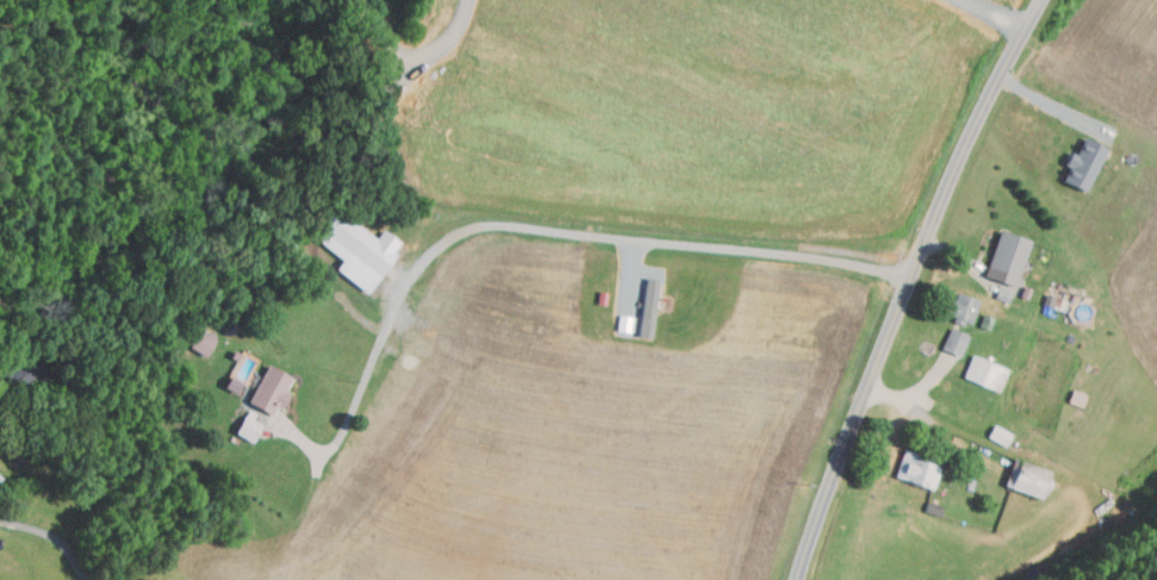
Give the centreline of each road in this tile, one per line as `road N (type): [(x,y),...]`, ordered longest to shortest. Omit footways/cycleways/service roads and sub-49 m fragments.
road 1 (residential): [(796,579),(926,235),(1041,0)]

